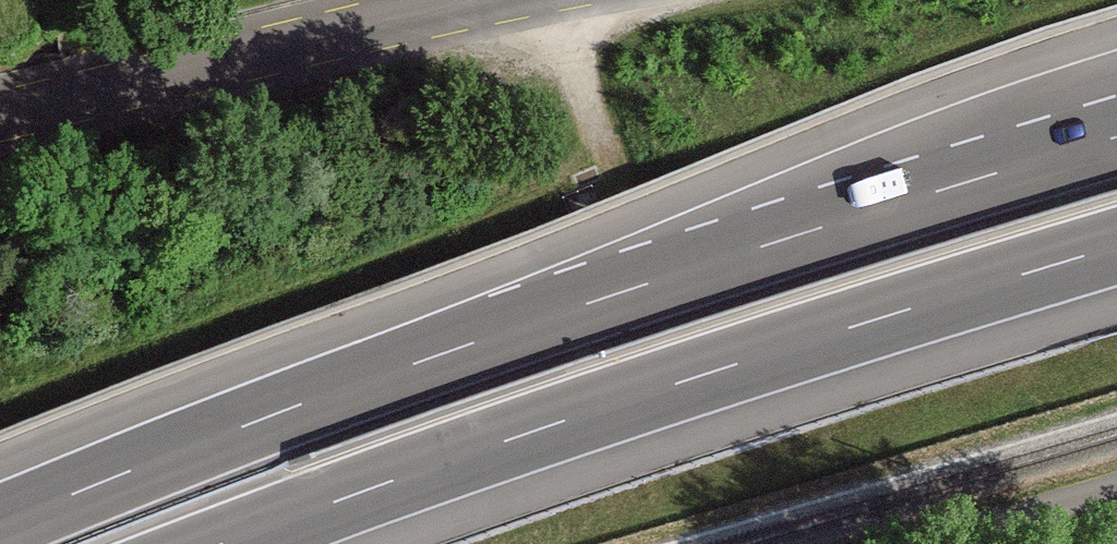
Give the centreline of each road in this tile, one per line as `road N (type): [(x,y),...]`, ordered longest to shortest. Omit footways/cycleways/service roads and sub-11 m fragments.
road 1 (motorway): [(1116,137),(588,304),(287,410),(0,528)]
road 2 (motorway): [(227,543),(624,401),(1116,246)]
road 3 (primary): [(419,14),(0,117)]

